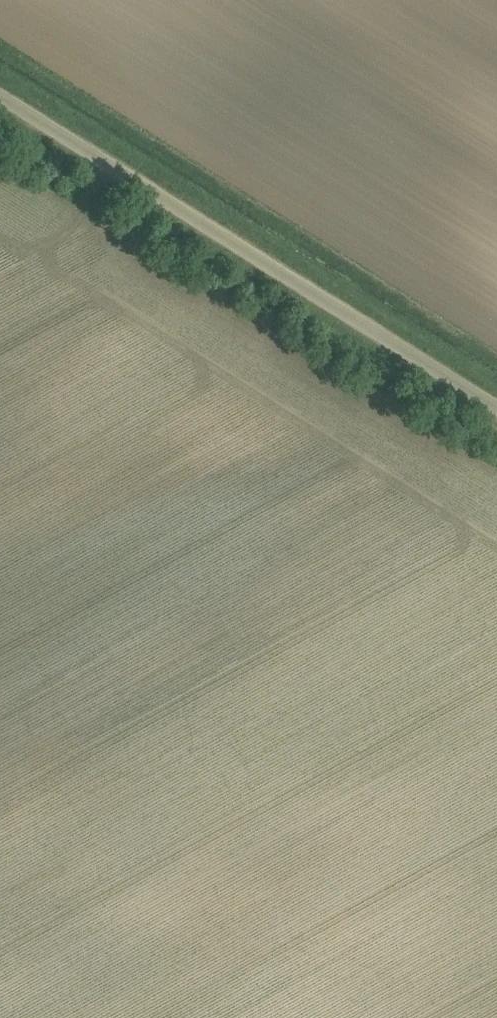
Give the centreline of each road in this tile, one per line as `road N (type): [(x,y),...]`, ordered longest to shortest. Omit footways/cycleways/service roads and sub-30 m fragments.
road 1 (unclassified): [(496,415),(0,101)]

